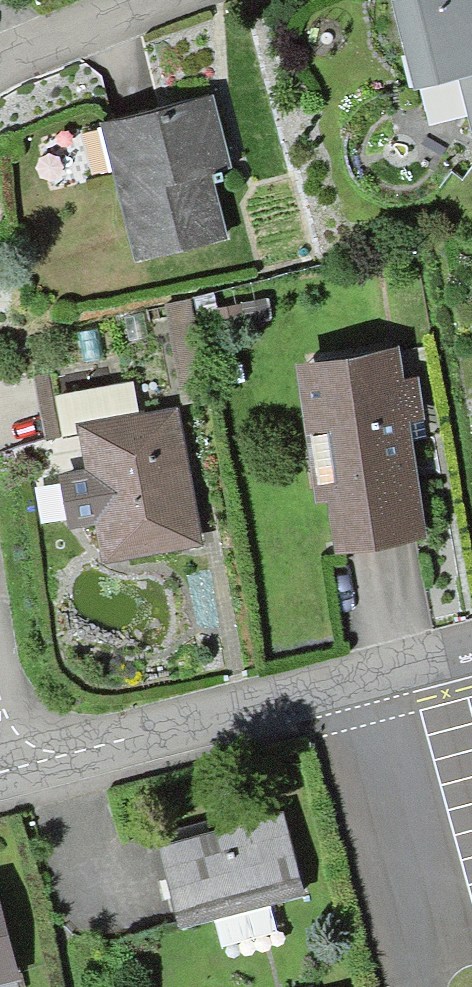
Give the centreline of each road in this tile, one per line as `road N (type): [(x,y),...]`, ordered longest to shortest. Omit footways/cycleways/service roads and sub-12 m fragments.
road 1 (residential): [(14,772),(471,651)]
road 2 (residential): [(149,0),(0,56)]

